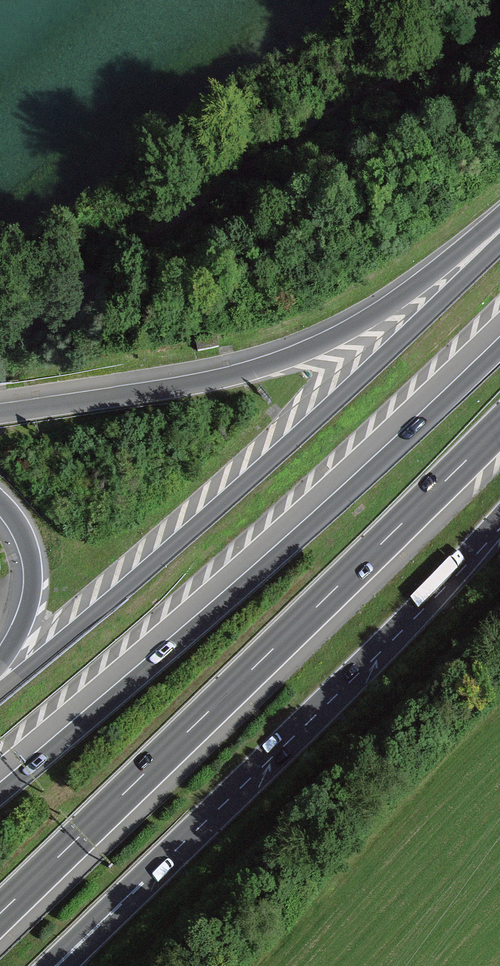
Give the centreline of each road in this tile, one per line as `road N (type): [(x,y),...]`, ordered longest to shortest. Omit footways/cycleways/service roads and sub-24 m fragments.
road 1 (motorway): [(0,914),(499,428)]
road 2 (motorway): [(499,350),(191,634),(0,795)]
road 3 (motorway): [(499,243),(245,479),(0,684)]
road 4 (track): [(482,0),(434,64),(312,120),(0,340)]
road 5 (motorway): [(98,924),(395,636),(499,518)]
road 6 (motorway): [(499,219),(387,307),(306,350),(216,379),(0,414)]
road 7 (motorway): [(0,500),(22,529),(33,567),(27,612),(0,665)]

